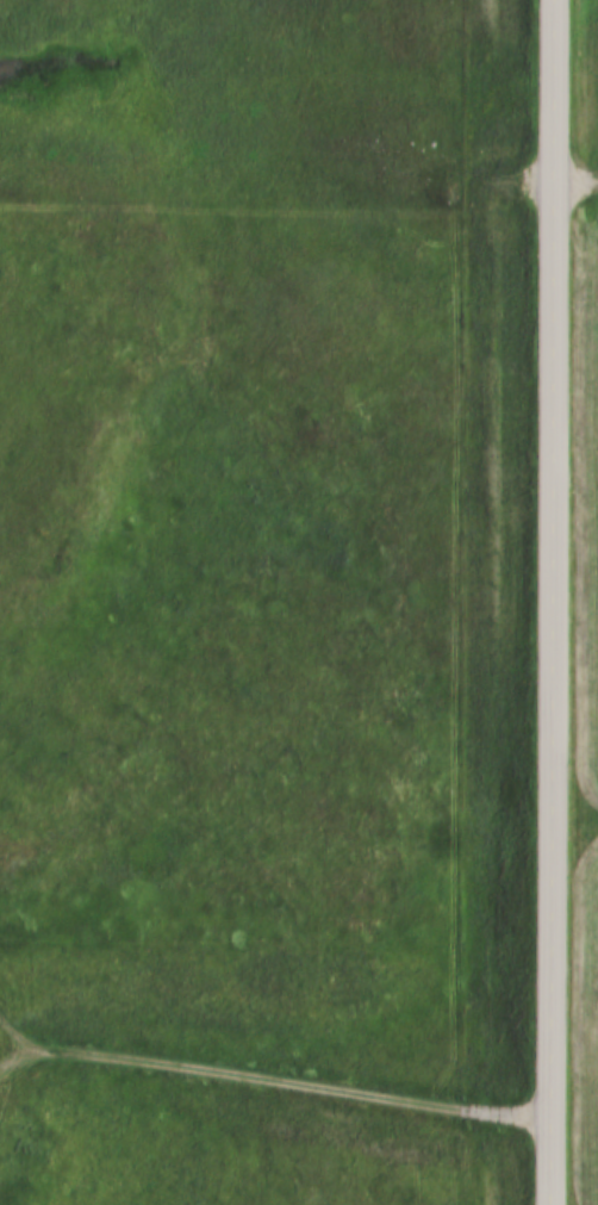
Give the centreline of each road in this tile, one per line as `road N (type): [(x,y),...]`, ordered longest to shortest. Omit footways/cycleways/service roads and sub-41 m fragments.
road 1 (secondary): [(554,1204),(555,0)]
road 2 (track): [(0,1008),(31,1046),(554,1119)]

